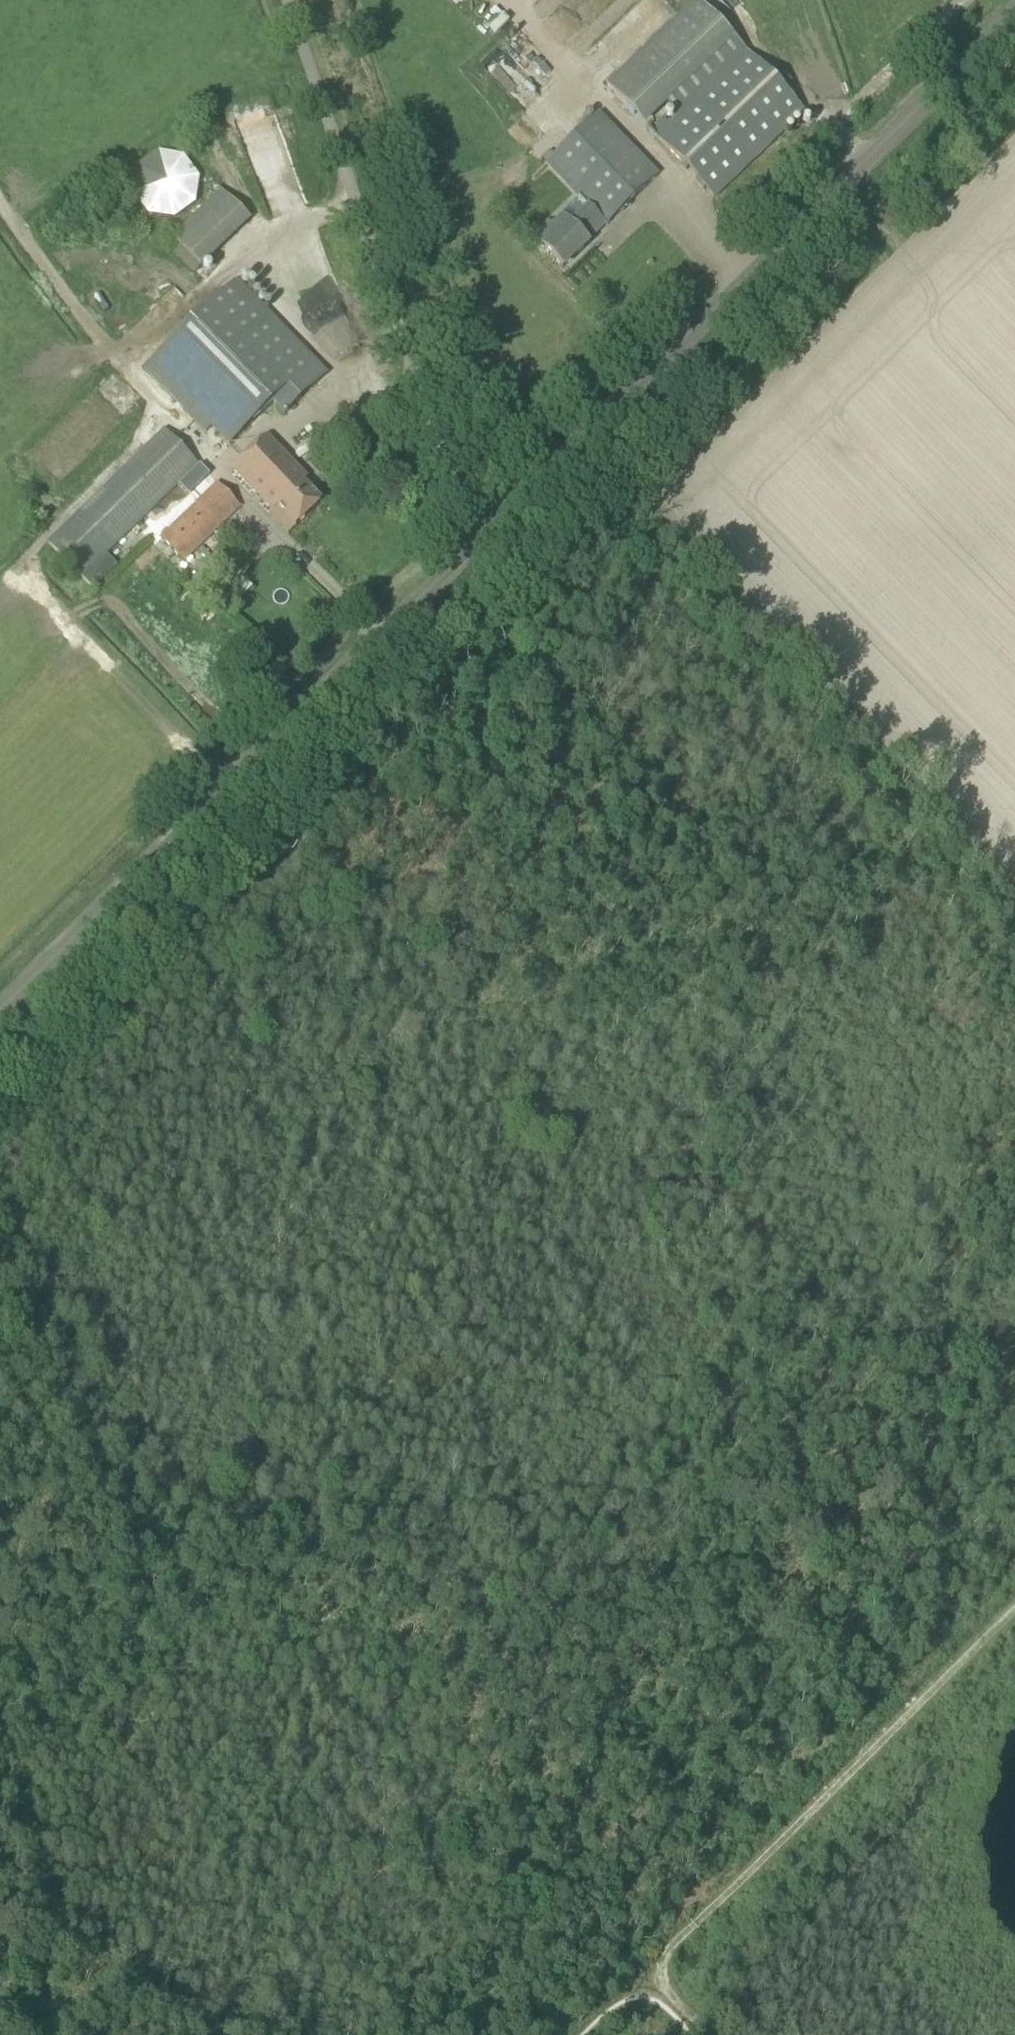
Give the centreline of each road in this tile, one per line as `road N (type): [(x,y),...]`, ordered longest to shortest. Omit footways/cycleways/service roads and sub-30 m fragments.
road 1 (unclassified): [(480,531),(1014,8)]
road 2 (unclassified): [(0,1008),(439,581),(480,531)]
road 3 (unclassified): [(480,531),(457,493),(284,0)]
road 4 (track): [(1014,1614),(676,1940),(656,1971)]

